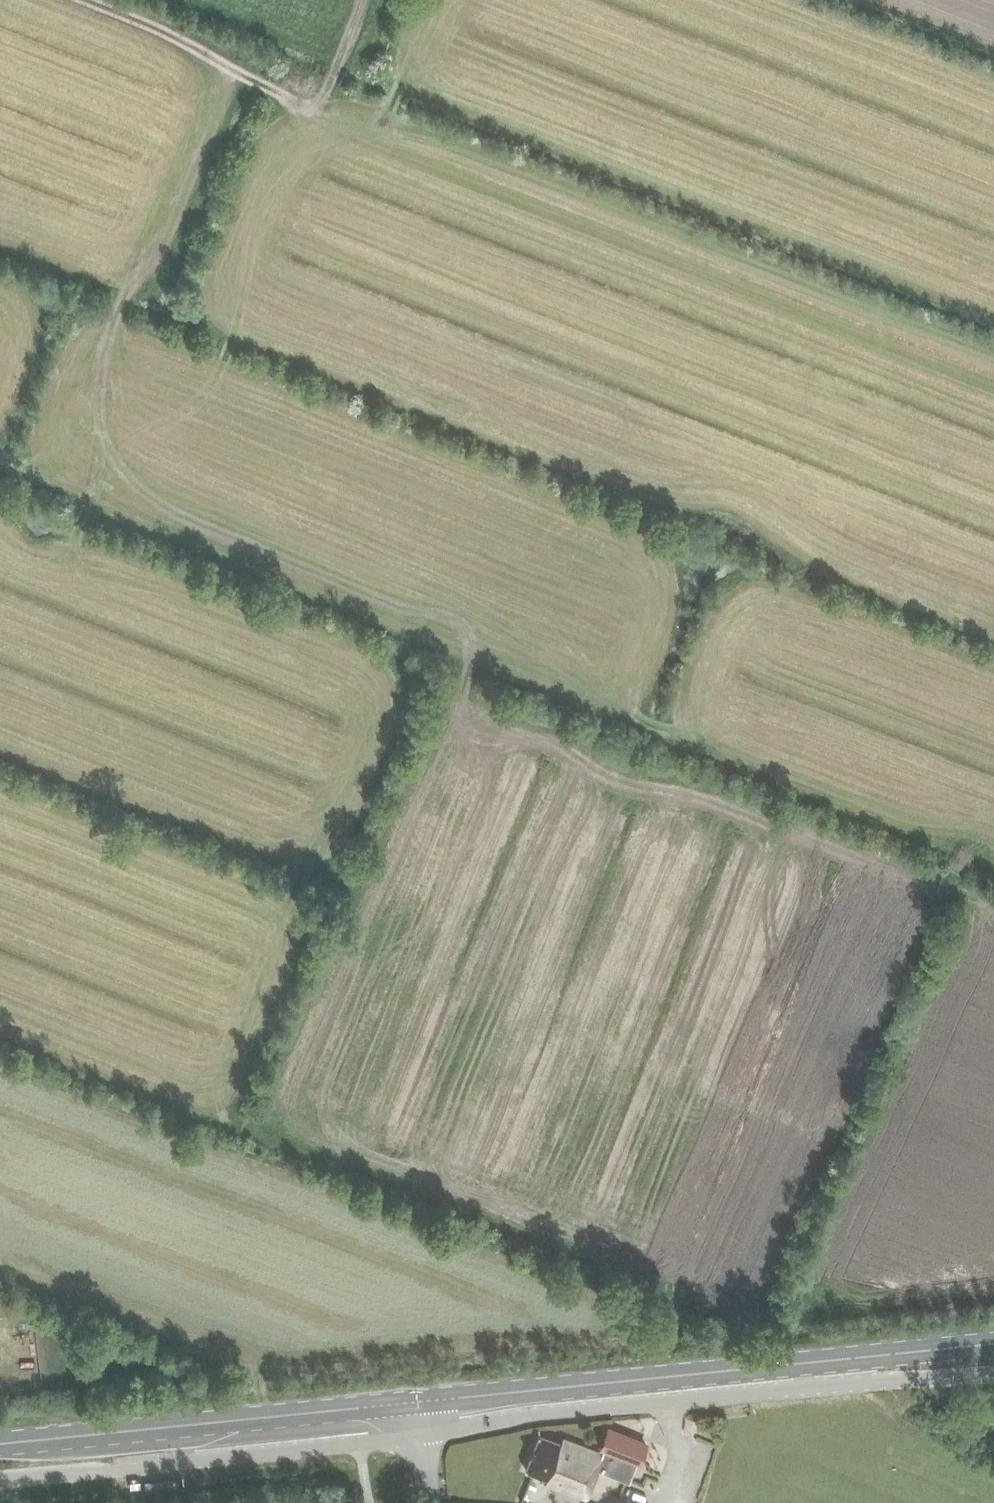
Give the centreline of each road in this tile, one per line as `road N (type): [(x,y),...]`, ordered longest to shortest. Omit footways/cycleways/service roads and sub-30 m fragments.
road 1 (primary): [(416,1403),(993,1346)]
road 2 (unclassified): [(418,1433),(993,1369)]
road 3 (unclassified): [(0,1480),(418,1433)]
road 4 (primary): [(0,1439),(416,1403)]

